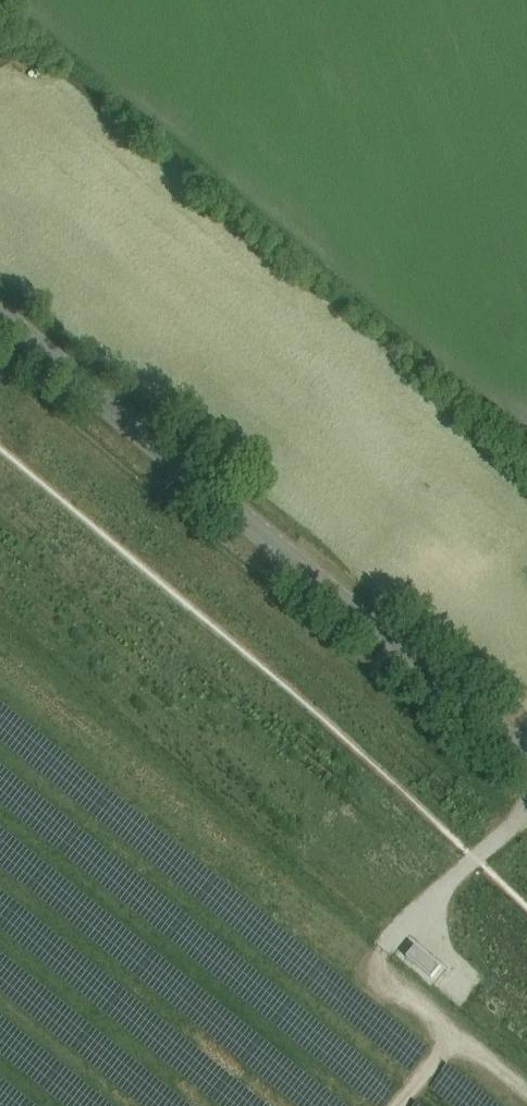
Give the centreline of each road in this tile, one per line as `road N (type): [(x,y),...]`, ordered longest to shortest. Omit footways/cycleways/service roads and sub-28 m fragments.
road 1 (tertiary): [(526,744),(0,312)]

